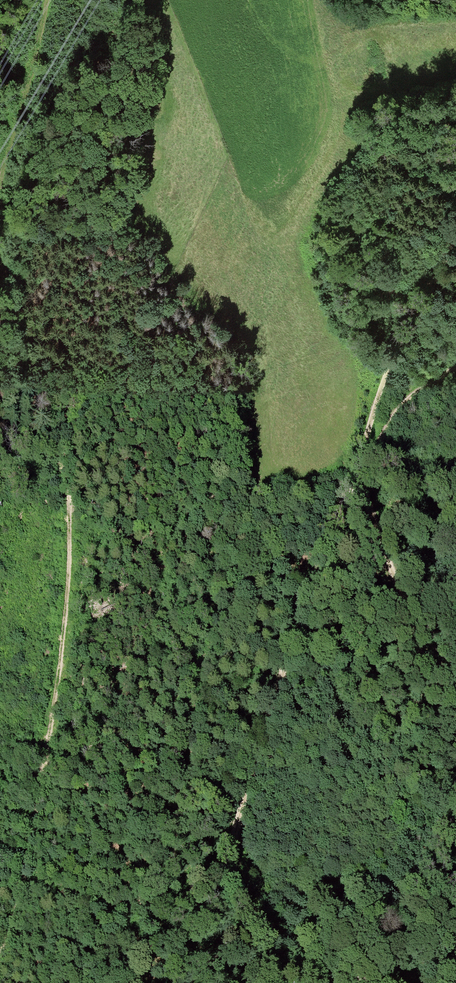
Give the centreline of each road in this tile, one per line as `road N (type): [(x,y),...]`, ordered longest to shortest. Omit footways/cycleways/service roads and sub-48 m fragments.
road 1 (track): [(0,933),(50,732),(68,552),(68,518),(15,328),(8,239),(48,0)]
road 2 (track): [(376,982),(258,914),(238,886),(233,854),(275,673),(362,464)]
road 3 (track): [(455,241),(399,347),(362,464)]
road 4 (track): [(455,697),(425,653),(398,571)]
road 5 (track): [(362,464),(401,411),(455,370)]

